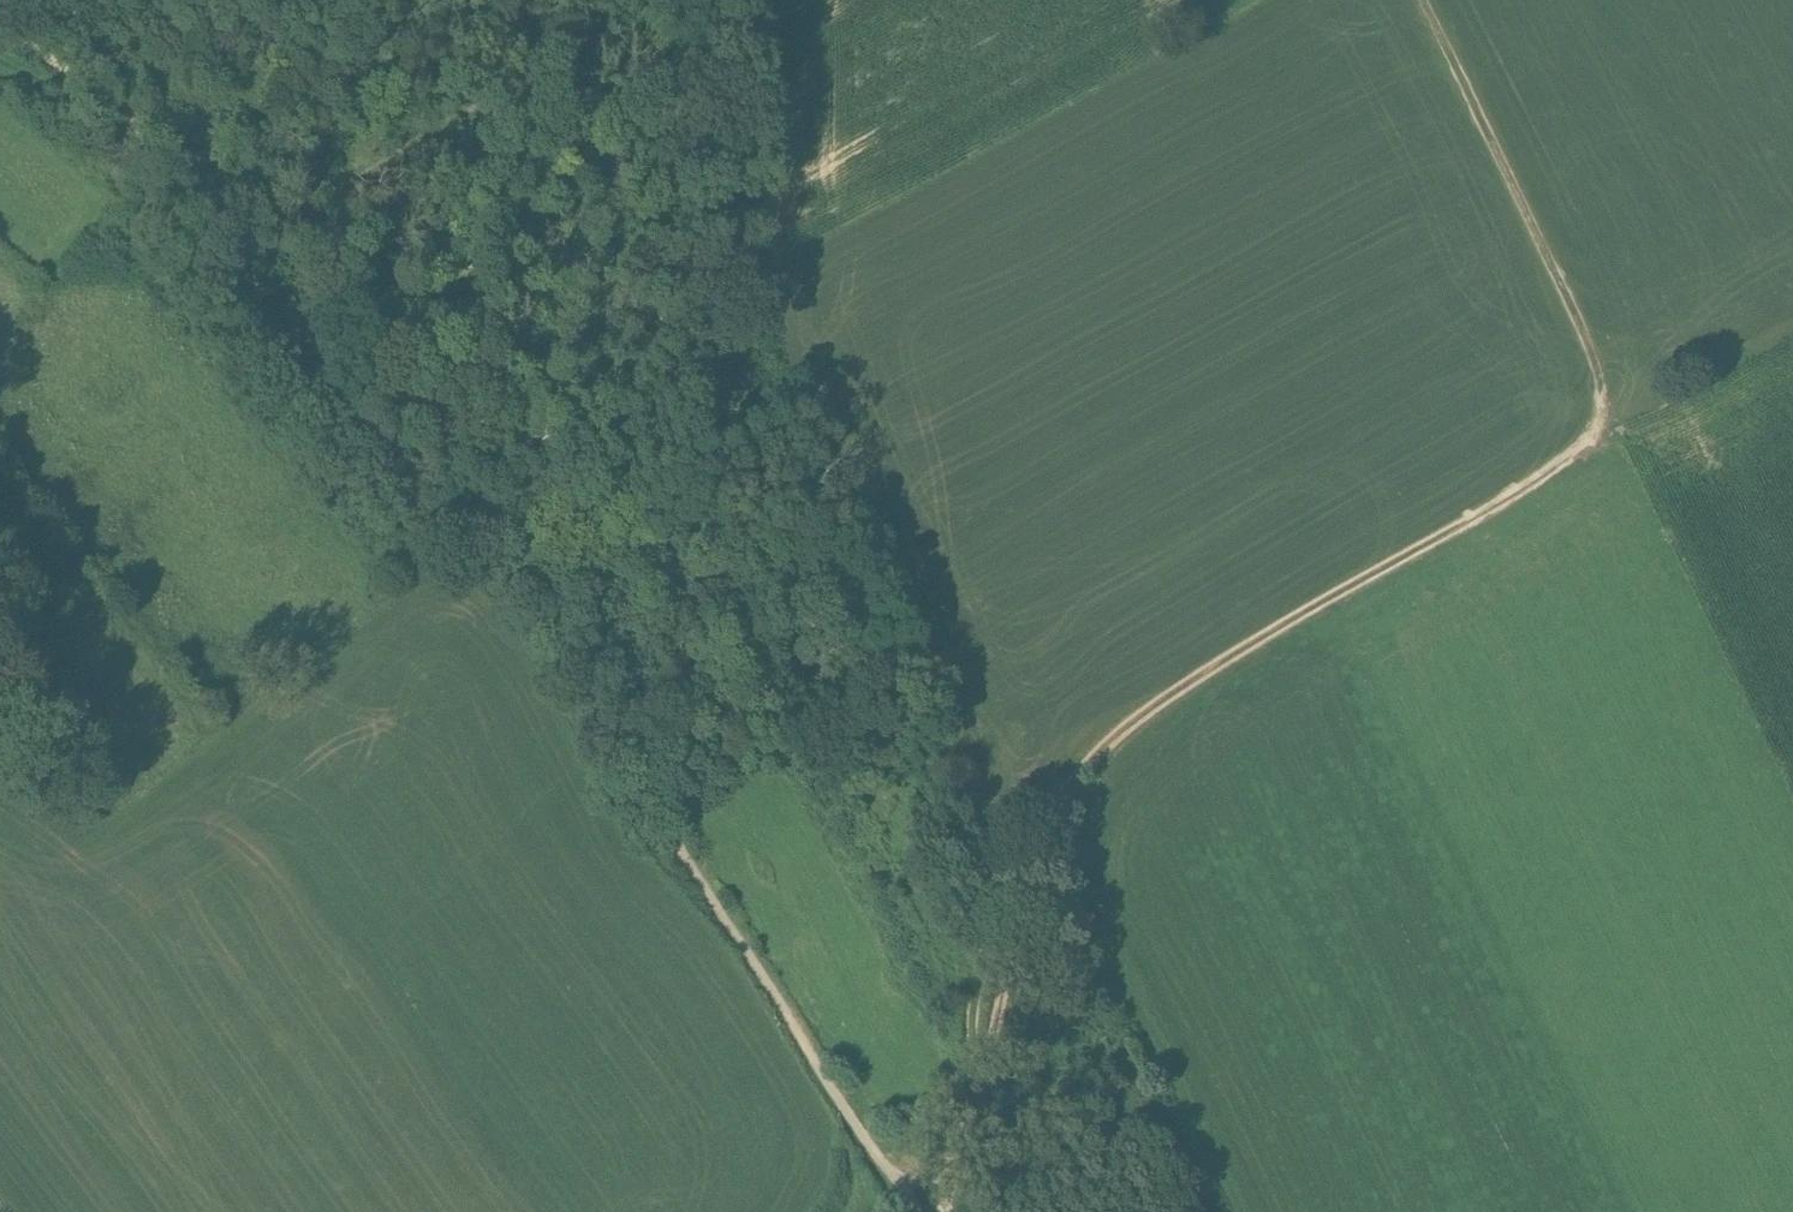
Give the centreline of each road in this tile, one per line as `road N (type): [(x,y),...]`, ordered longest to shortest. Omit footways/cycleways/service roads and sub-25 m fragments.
road 1 (track): [(897,1178),(678,846),(591,669),(518,555),(484,524),(395,473),(351,403),(272,319),(190,180),(136,130)]
road 2 (track): [(1594,430),(1490,511),(1178,686),(1081,770),(1030,868),(953,1167)]
road 3 (track): [(1420,0),(1576,319),(1602,388),(1597,422)]
road 4 (track): [(136,130),(0,21)]

